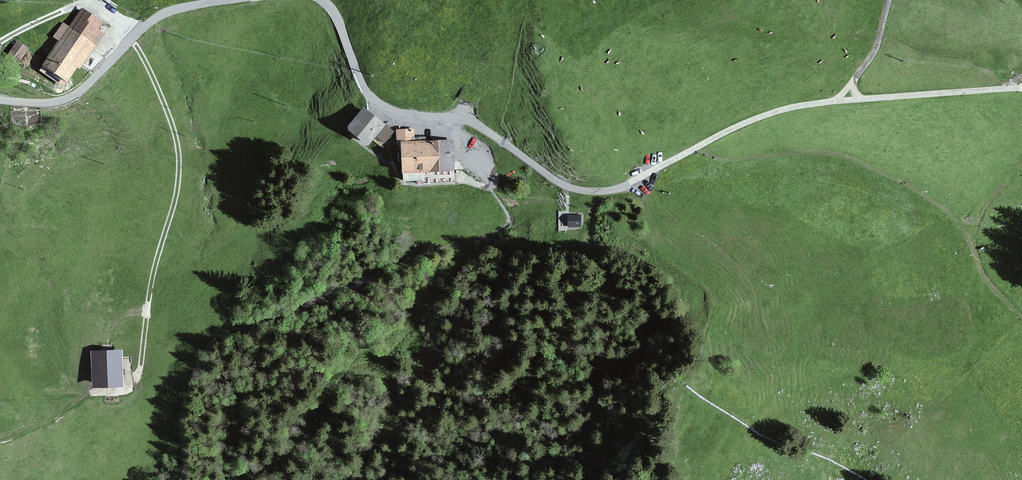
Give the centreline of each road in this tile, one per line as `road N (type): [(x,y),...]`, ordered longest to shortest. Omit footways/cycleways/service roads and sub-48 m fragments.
road 1 (track): [(0,40),(81,3),(101,4),(134,33),(179,154),(140,371),(131,389),(82,399)]
road 2 (unclassified): [(220,0),(153,18),(61,98),(0,98)]
road 3 (unclassified): [(457,118),(392,111),(370,95),(337,13),(323,0)]
road 4 (track): [(850,97),(1021,88)]
road 5 (track): [(690,149),(750,119),(850,97)]

